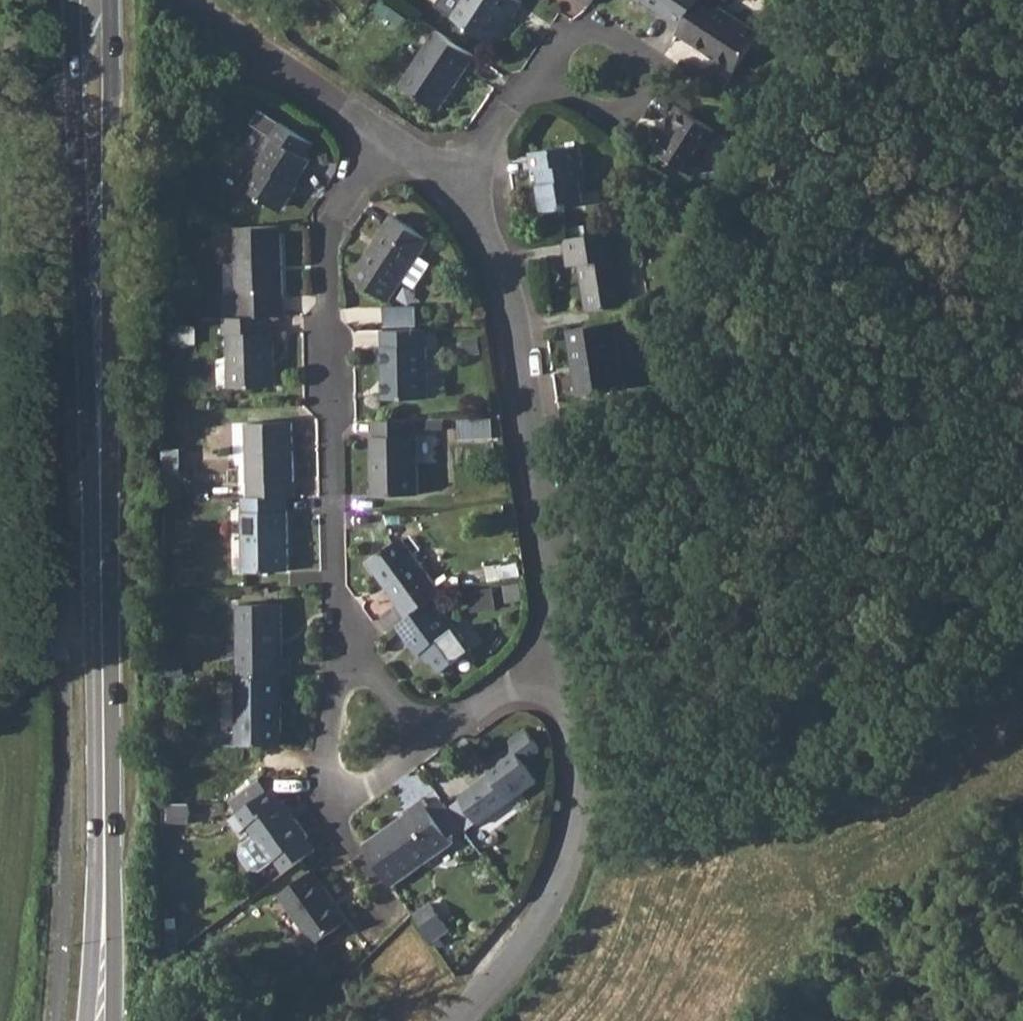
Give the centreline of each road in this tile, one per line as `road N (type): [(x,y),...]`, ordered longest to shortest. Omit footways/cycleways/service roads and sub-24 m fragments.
road 1 (secondary): [(99,1020),(104,761),(91,0)]
road 2 (residential): [(401,151),(343,197),(326,256),(338,641)]
road 3 (residential): [(448,192),(468,209),(505,279),(530,381),(563,657)]
road 4 (residential): [(563,657),(575,799),(569,857),(548,916),(462,1020)]
road 5 (residential): [(534,79),(570,32),(602,29),(655,66),(623,124),(560,92)]
road 6 (residential): [(234,33),(401,151)]
road 7 (residential): [(338,641),(327,813)]
road 8 (residential): [(425,736),(563,657)]
road 9 (residential): [(448,192),(534,79)]
road 10 (track): [(102,621),(59,637),(0,698)]
road 11 (residential): [(338,641),(425,736)]
road 12 (residential): [(327,813),(425,736)]

